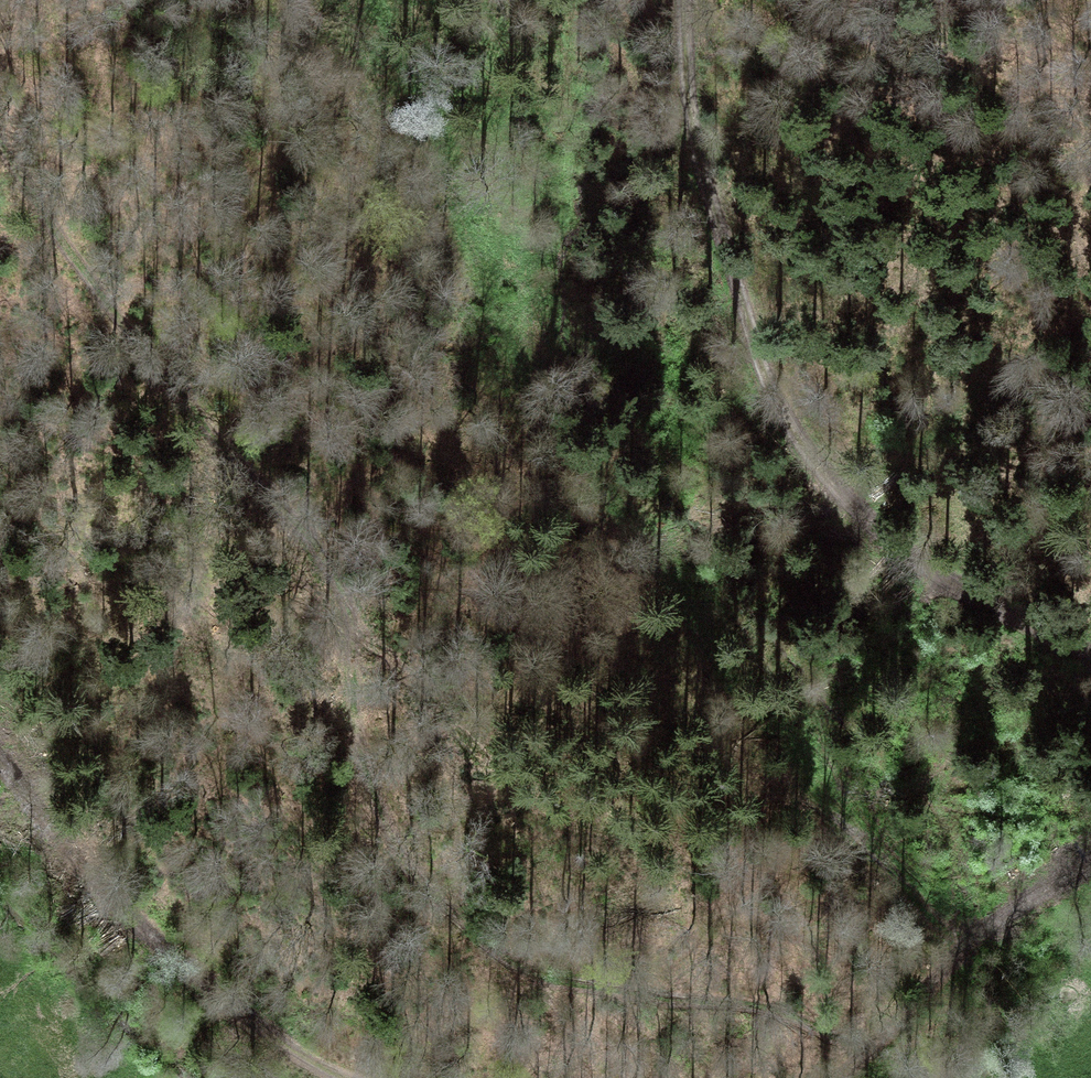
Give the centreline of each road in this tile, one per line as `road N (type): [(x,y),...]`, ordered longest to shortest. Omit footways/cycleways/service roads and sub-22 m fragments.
road 1 (track): [(0,143),(71,257),(340,592),(368,781),(387,828),(427,891),(531,973),(769,1010),(863,1053)]
road 2 (track): [(379,0),(507,327),(589,475),(719,660),(950,957)]
road 3 (track): [(682,0),(693,132),(757,352),(806,455),(894,538),(1090,650)]
road 4 (track): [(1090,867),(1033,891),(979,929),(837,1077)]
road 5 (track): [(340,1077),(245,1021),(107,893)]

